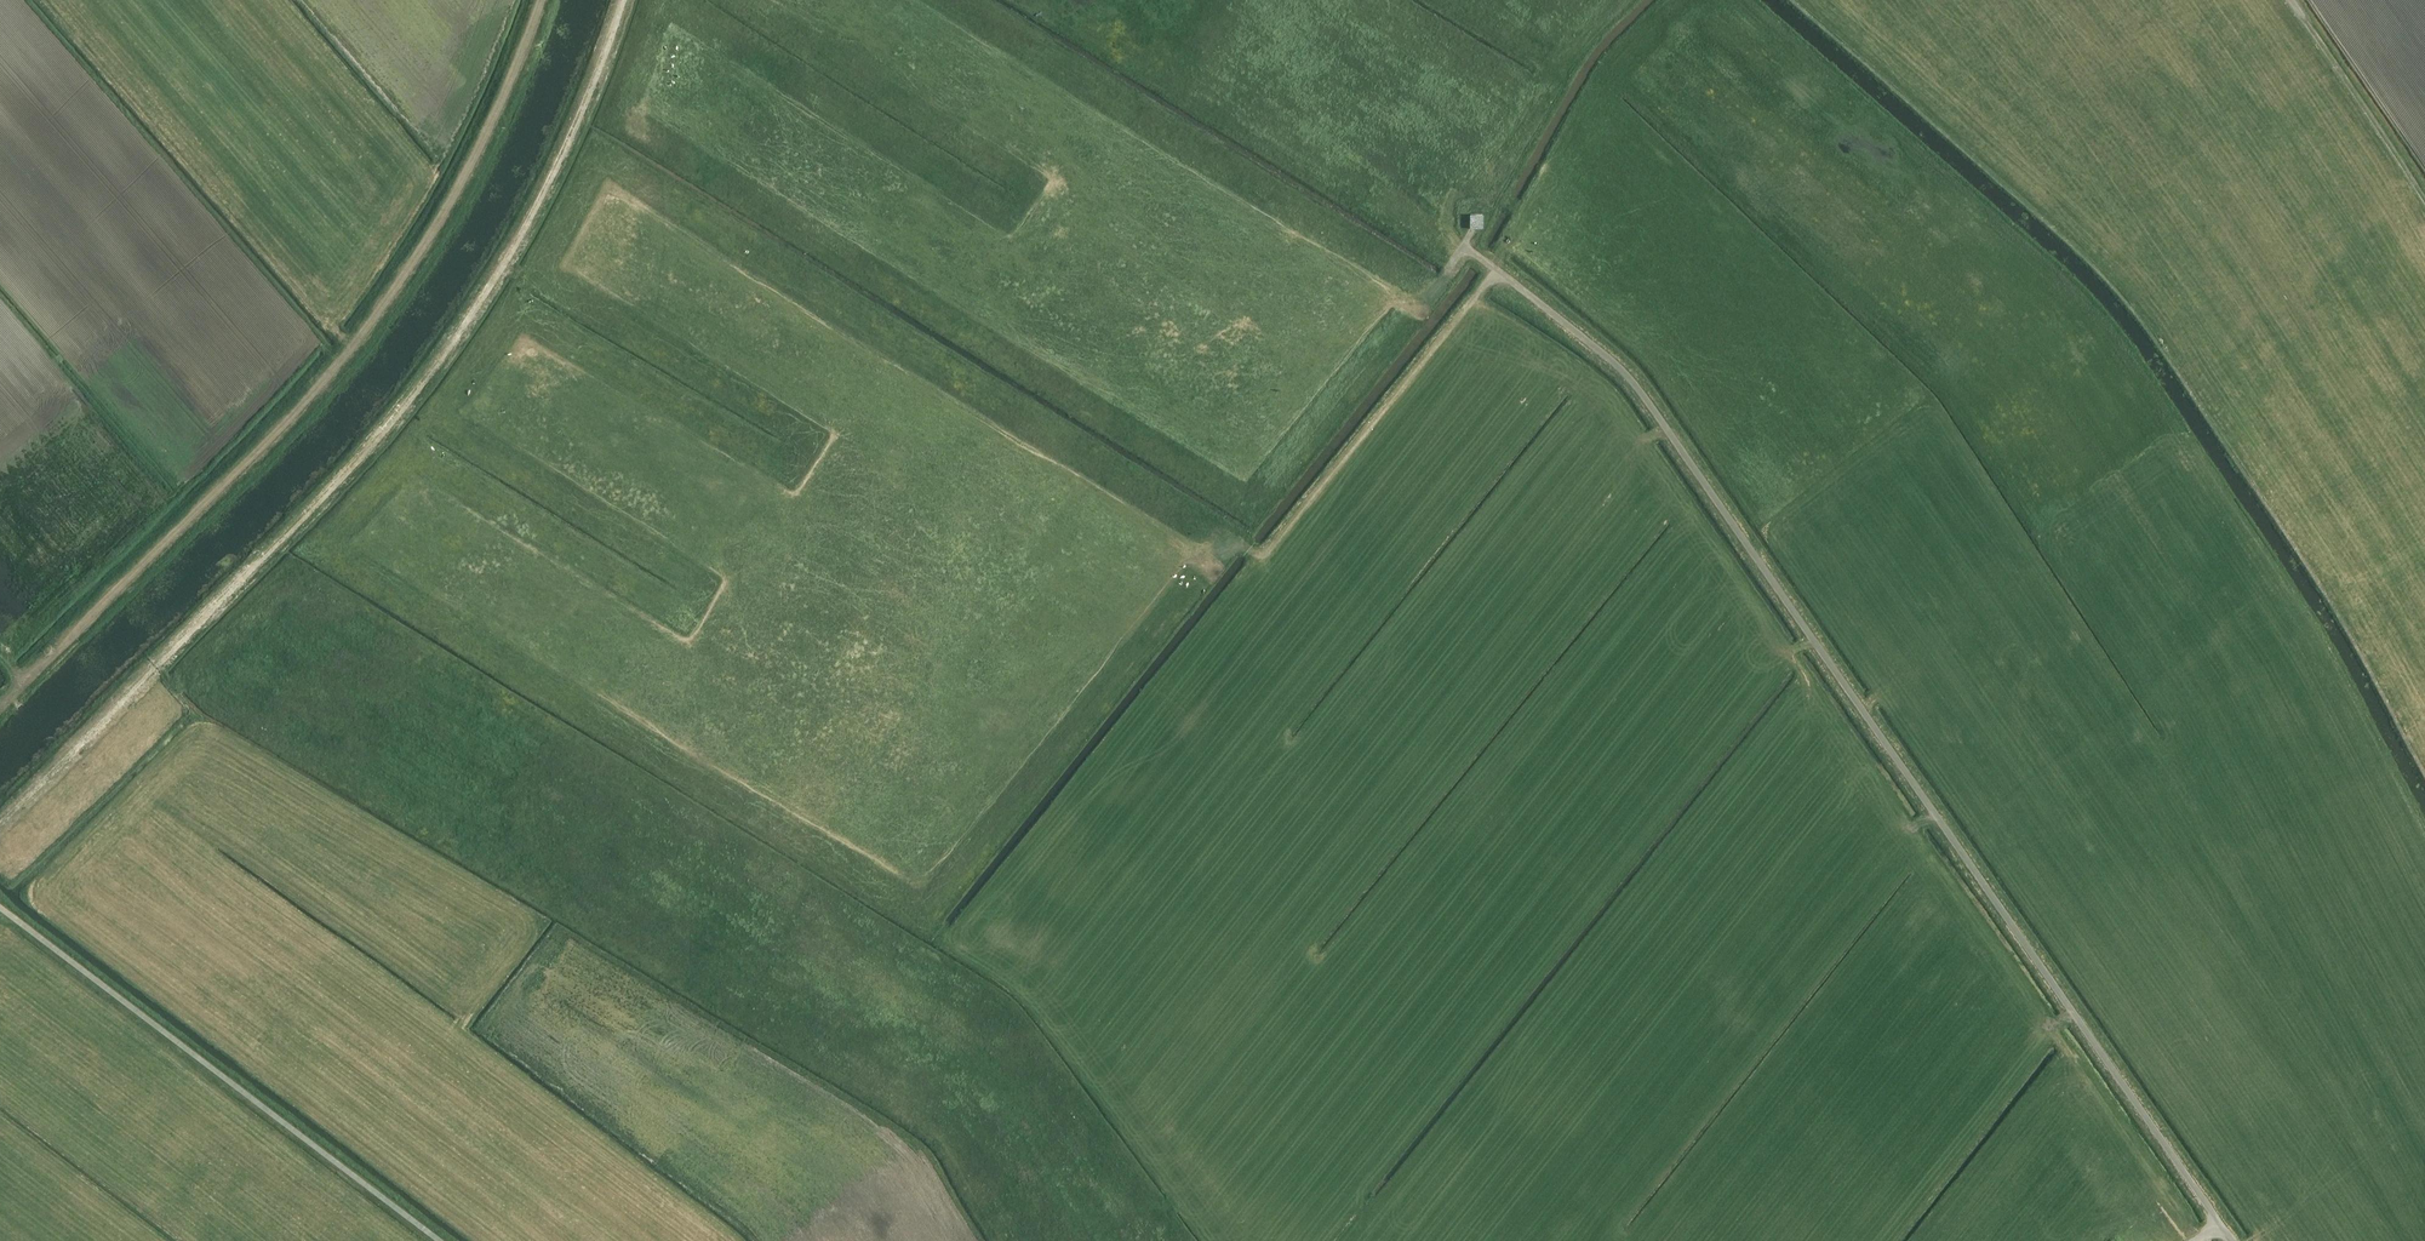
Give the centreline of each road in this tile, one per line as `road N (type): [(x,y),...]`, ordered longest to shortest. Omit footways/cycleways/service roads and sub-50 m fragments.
road 1 (unclassified): [(2232,1240),(1644,396),(1610,359),(1496,270)]

